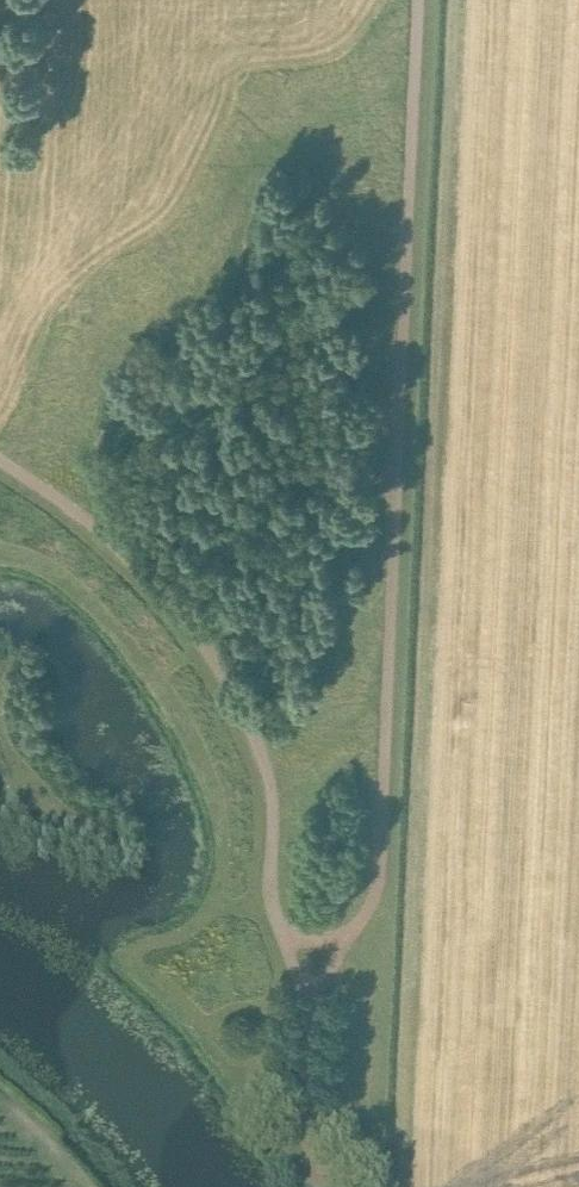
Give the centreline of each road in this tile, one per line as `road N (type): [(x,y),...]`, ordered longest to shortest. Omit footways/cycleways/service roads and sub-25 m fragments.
road 1 (track): [(405,1186),(462,0)]
road 2 (track): [(418,0),(378,876),(368,909),(309,1000)]
road 3 (track): [(0,461),(86,519),(153,579),(212,655),(249,723),(272,798),(271,904),(309,1000),(302,1122),(331,1186)]

